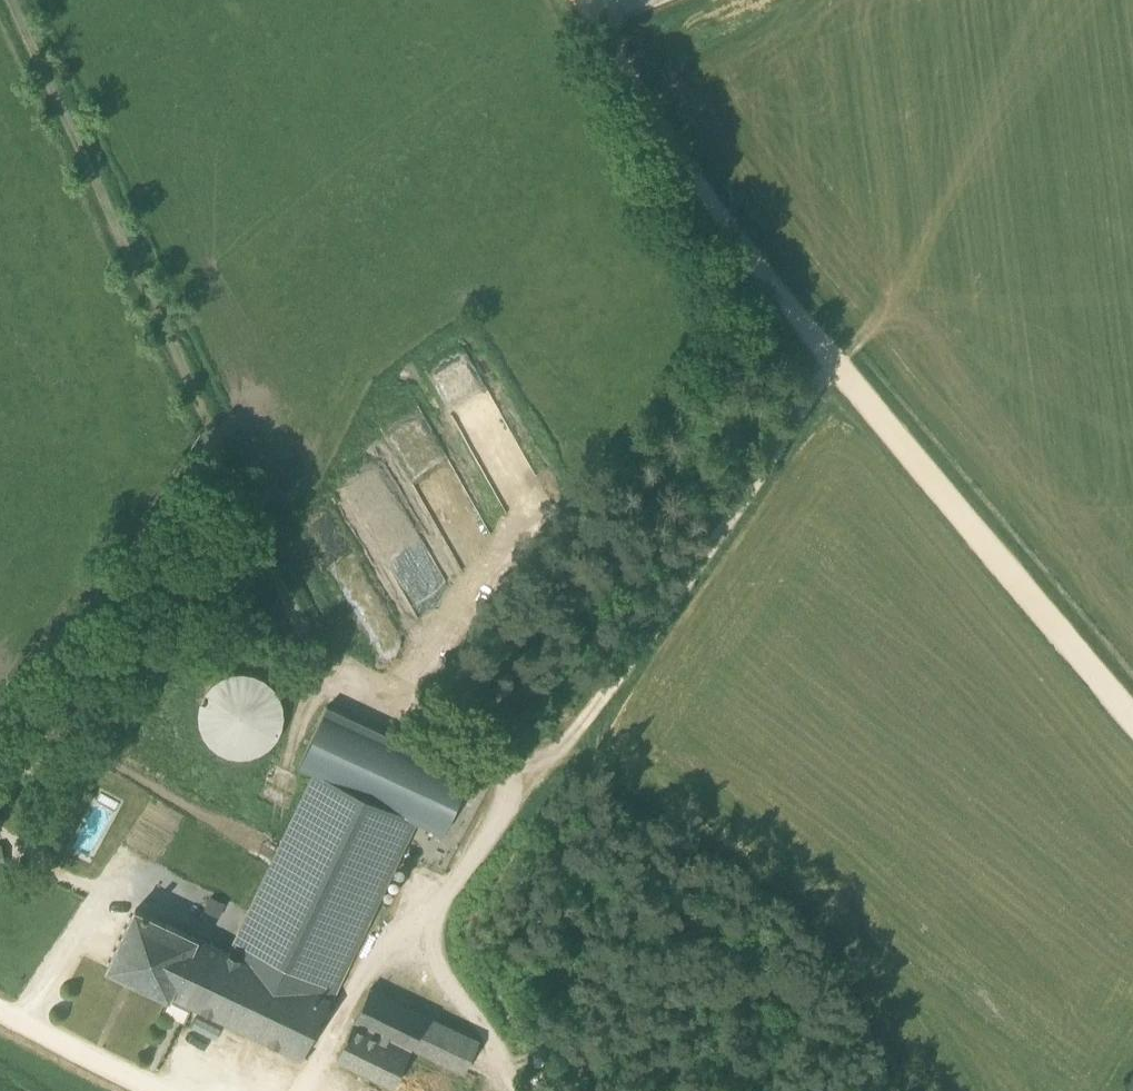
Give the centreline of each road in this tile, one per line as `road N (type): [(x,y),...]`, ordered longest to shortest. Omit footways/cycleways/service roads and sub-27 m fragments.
road 1 (track): [(537,783),(332,684),(8,0)]
road 2 (track): [(583,0),(638,106),(715,214),(1132,713)]
road 3 (track): [(834,362),(430,940),(520,1090)]
road 4 (track): [(0,714),(214,435)]
road 5 (track): [(11,700),(182,804),(253,837)]
road 6 (track): [(430,940),(378,955),(319,1067),(294,1090)]
road 7 (track): [(0,1008),(158,1090)]

